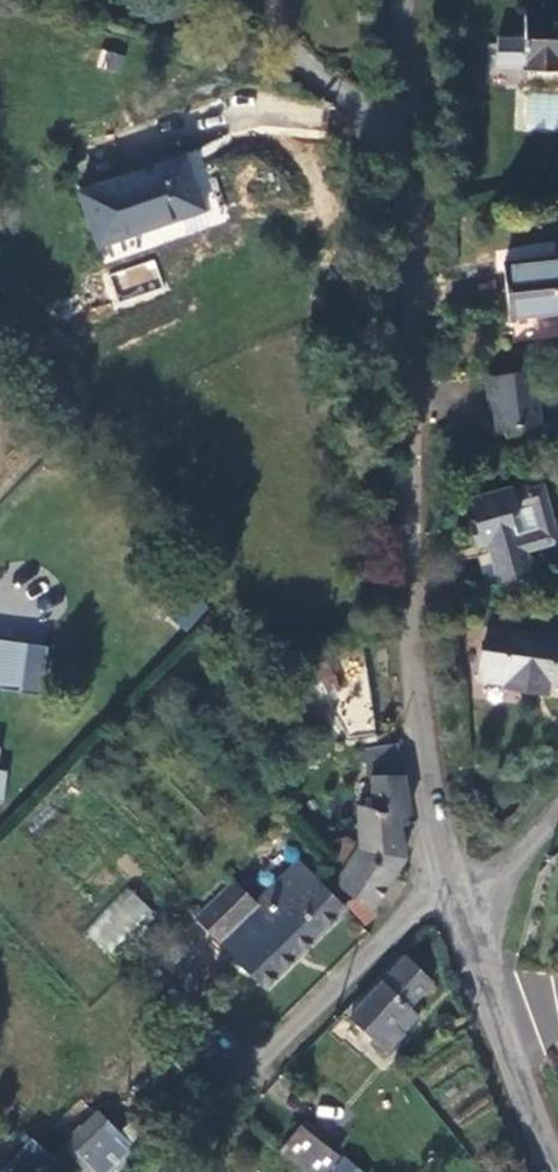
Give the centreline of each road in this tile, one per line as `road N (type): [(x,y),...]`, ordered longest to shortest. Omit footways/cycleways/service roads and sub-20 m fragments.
road 1 (unclassified): [(401,0),(413,171),(412,630),(429,768),(446,871),(557,1170)]

